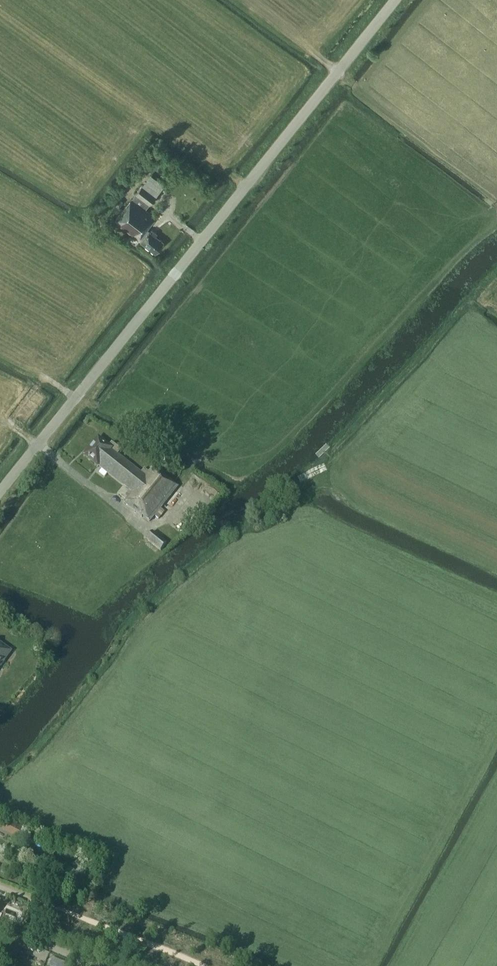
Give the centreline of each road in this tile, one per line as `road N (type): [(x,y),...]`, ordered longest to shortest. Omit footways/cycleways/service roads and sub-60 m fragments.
road 1 (tertiary): [(0,495),(397,0)]

